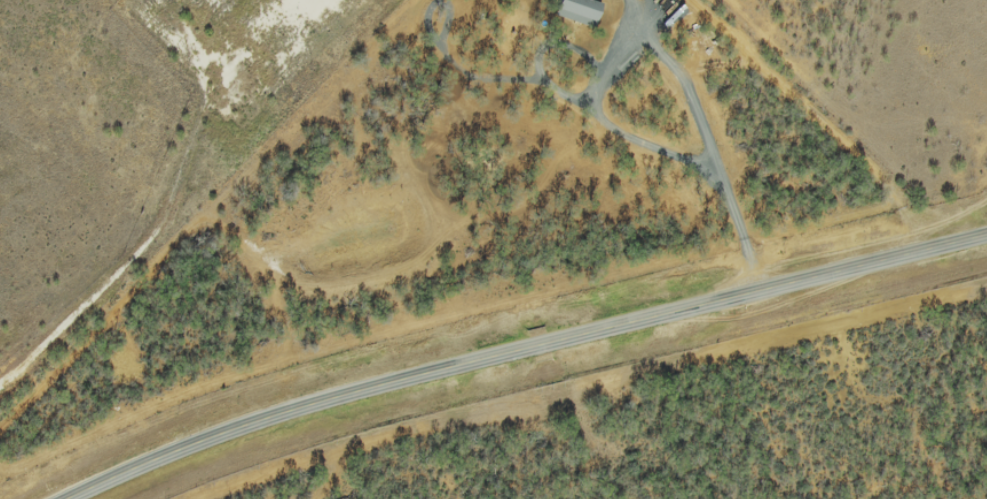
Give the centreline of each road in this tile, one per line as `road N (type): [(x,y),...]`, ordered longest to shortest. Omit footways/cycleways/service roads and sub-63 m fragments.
road 1 (primary): [(63,498),(283,411),(986,235)]
road 2 (residential): [(61,498),(85,412),(463,0)]
road 3 (residential): [(734,0),(925,188),(935,249)]

